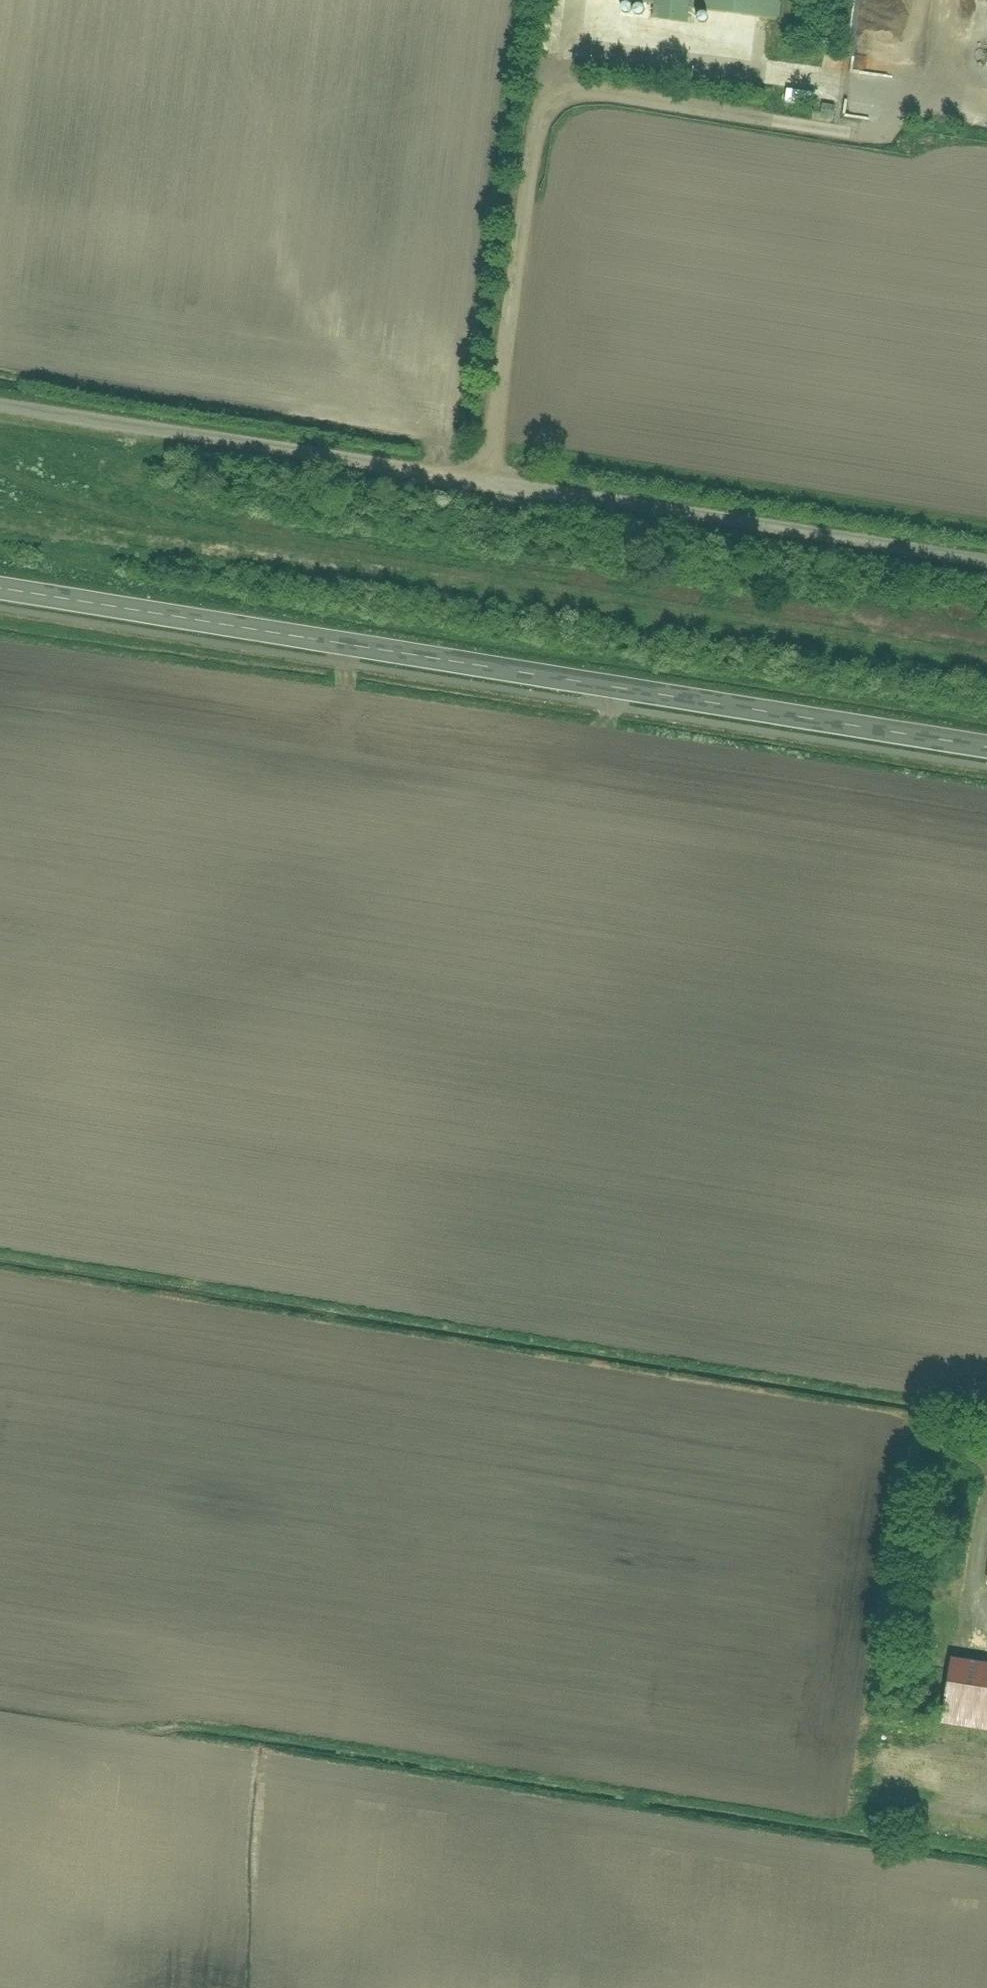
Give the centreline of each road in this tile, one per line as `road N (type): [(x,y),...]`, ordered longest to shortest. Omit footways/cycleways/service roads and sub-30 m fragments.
road 1 (tertiary): [(0,588),(986,746)]
road 2 (residential): [(986,562),(0,404)]

